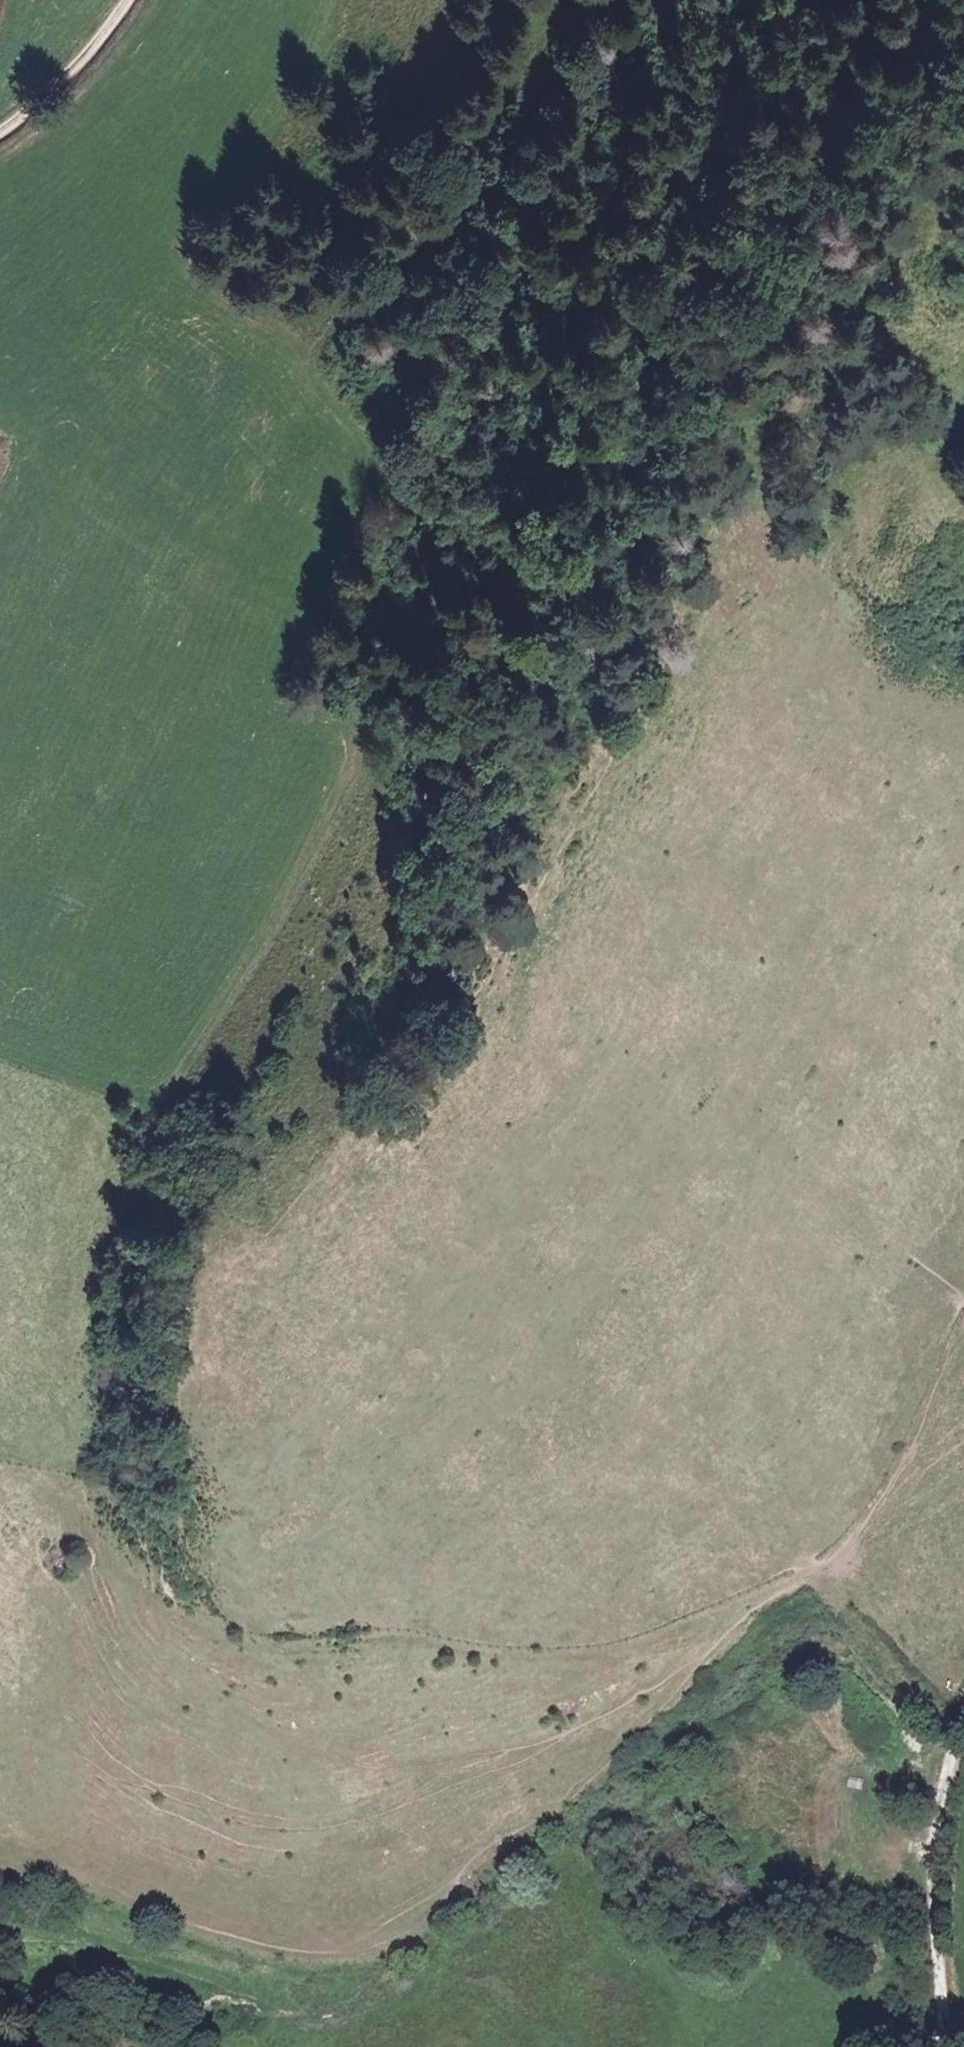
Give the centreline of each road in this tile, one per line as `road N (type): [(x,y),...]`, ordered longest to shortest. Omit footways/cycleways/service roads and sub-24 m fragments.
road 1 (track): [(963,1730),(946,1804),(943,2004),(930,2046)]
road 2 (track): [(128,0),(79,59),(0,132)]

